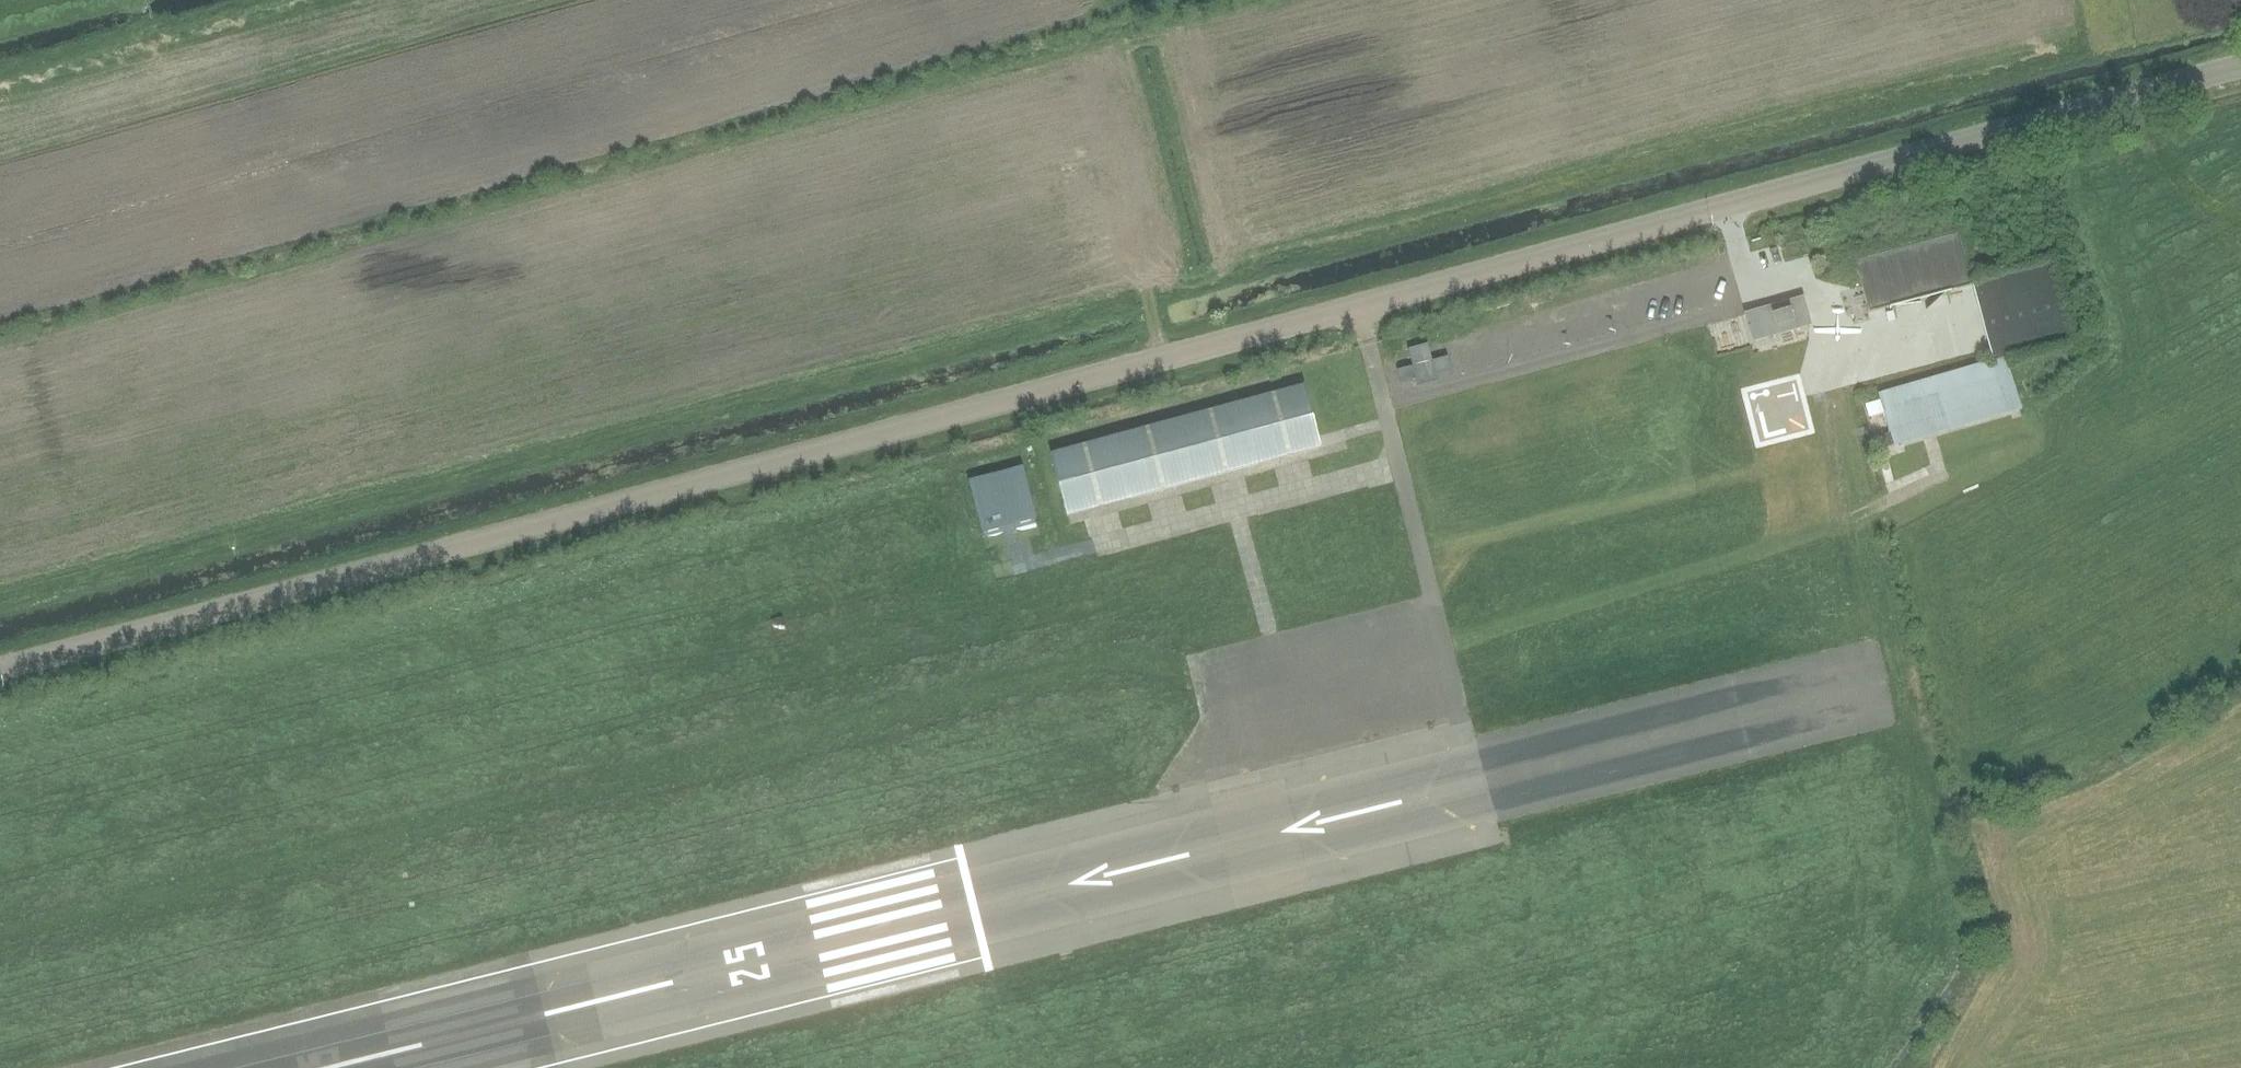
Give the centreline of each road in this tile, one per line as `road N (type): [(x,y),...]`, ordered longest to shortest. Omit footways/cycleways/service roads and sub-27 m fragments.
road 1 (tertiary): [(0,675),(1587,250),(2240,66)]

